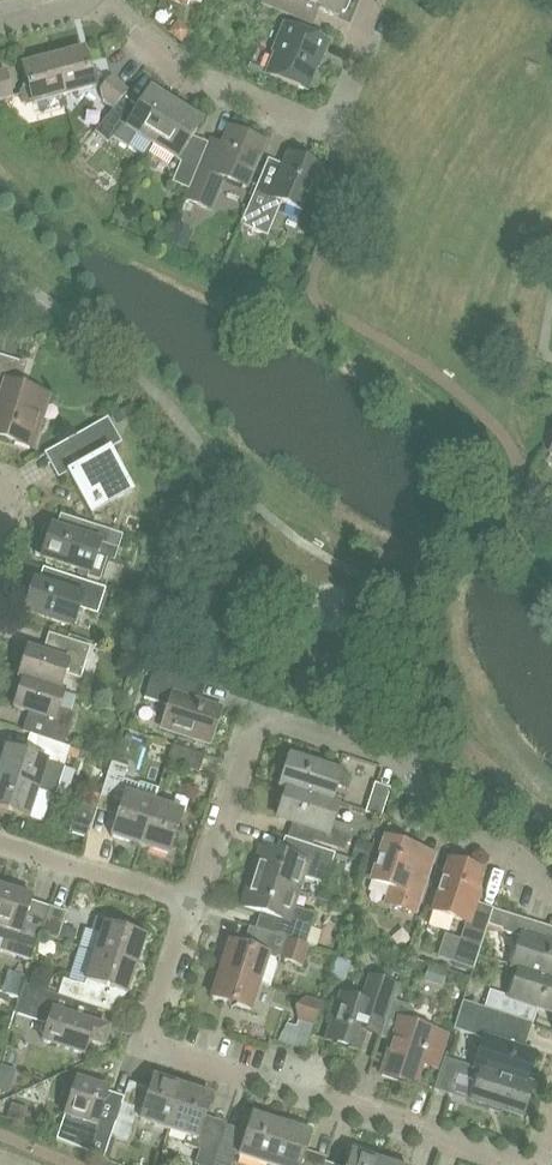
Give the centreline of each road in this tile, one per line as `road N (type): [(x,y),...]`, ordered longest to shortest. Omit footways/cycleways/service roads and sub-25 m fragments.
road 1 (residential): [(512,1164),(158,1040),(153,1019),(196,902)]
road 2 (residential): [(102,0),(171,70),(294,126),(314,126),(334,119),(374,0)]
road 3 (residential): [(261,717),(406,762),(440,829),(511,854),(551,885)]
road 4 (residential): [(196,902),(0,840)]
road 5 (residential): [(196,902),(261,717)]

